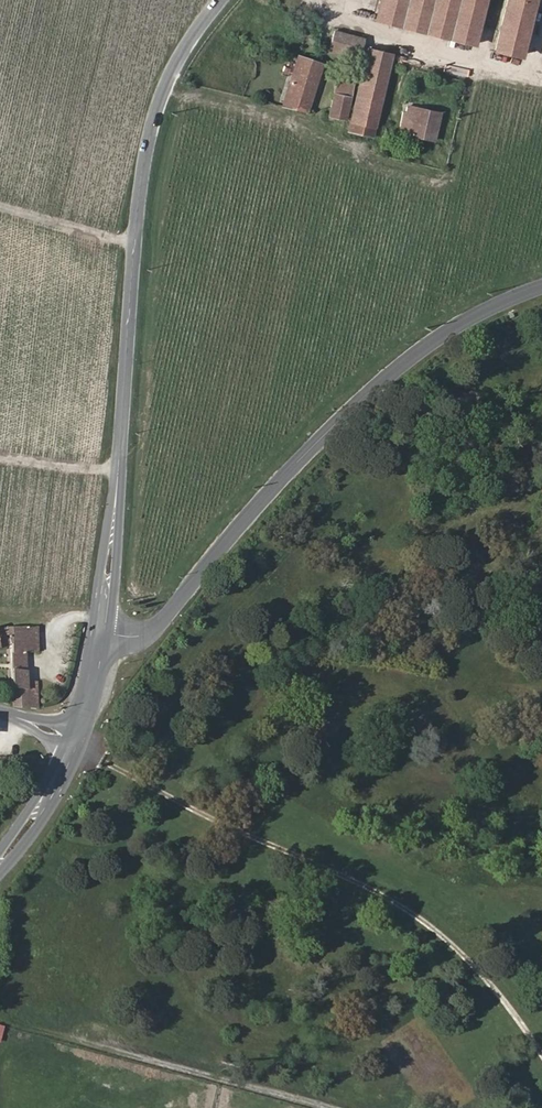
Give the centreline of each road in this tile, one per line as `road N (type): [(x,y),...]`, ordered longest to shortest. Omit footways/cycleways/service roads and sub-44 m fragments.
road 1 (secondary): [(100,634),(144,170),(181,54),(220,0)]
road 2 (unclassified): [(541,282),(440,337),(385,378),(285,475),(152,630),(100,634)]
road 3 (secondary): [(0,862),(74,740)]

